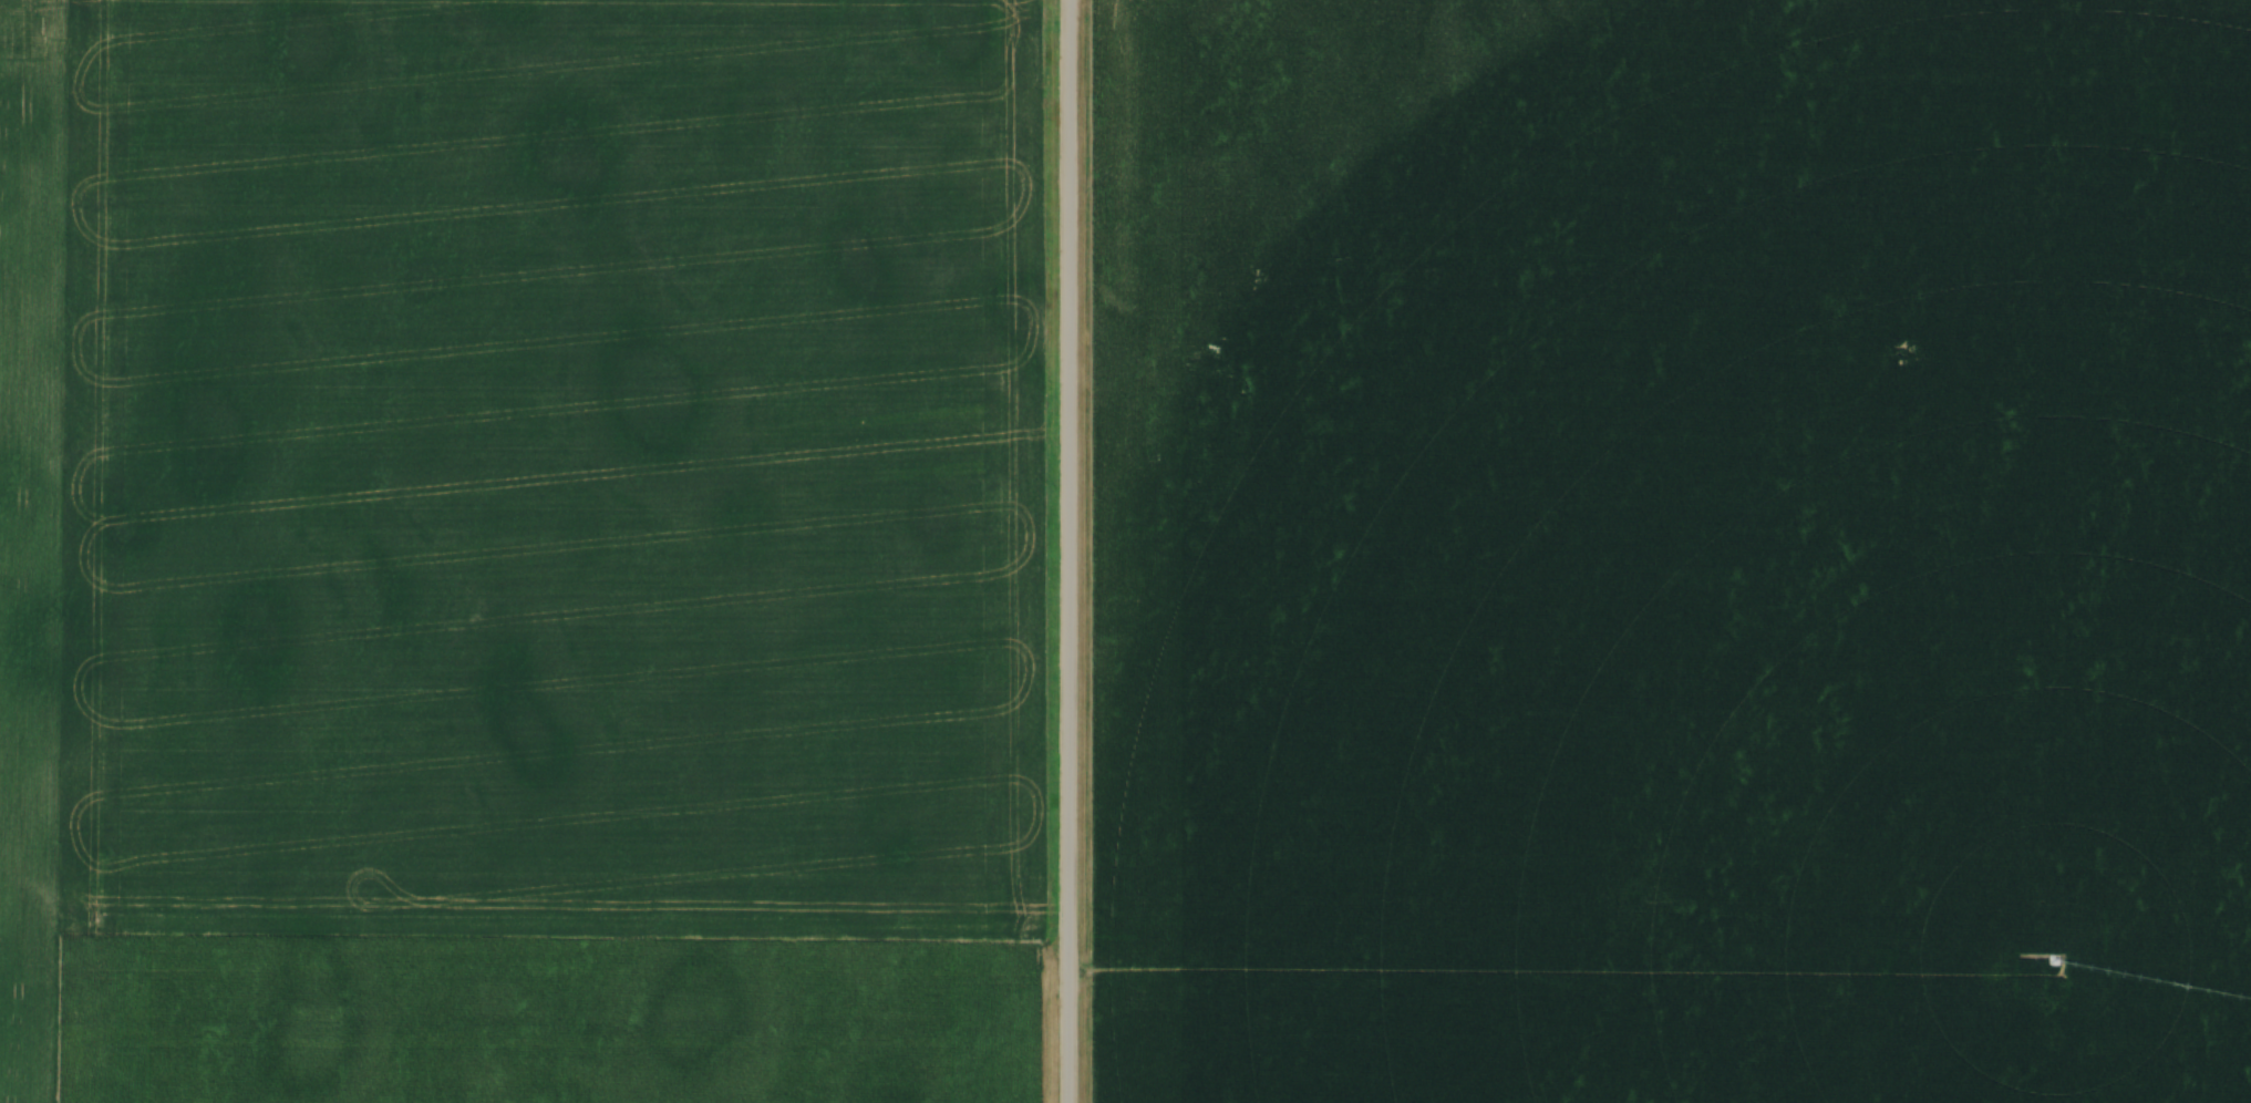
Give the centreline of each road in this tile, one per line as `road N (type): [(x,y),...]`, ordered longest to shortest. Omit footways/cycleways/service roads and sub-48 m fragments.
road 1 (residential): [(1067,1102),(1071,0)]

